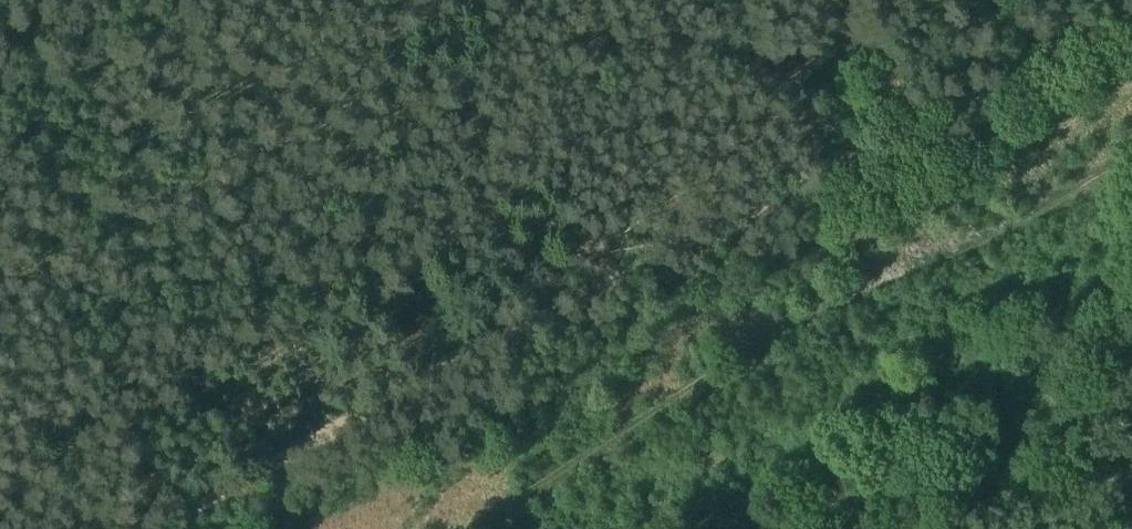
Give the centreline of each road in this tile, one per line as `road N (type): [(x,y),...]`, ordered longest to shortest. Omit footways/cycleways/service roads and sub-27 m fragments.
road 1 (track): [(144,528),(594,284),(1131,10)]
road 2 (track): [(485,528),(663,400),(1131,174)]

